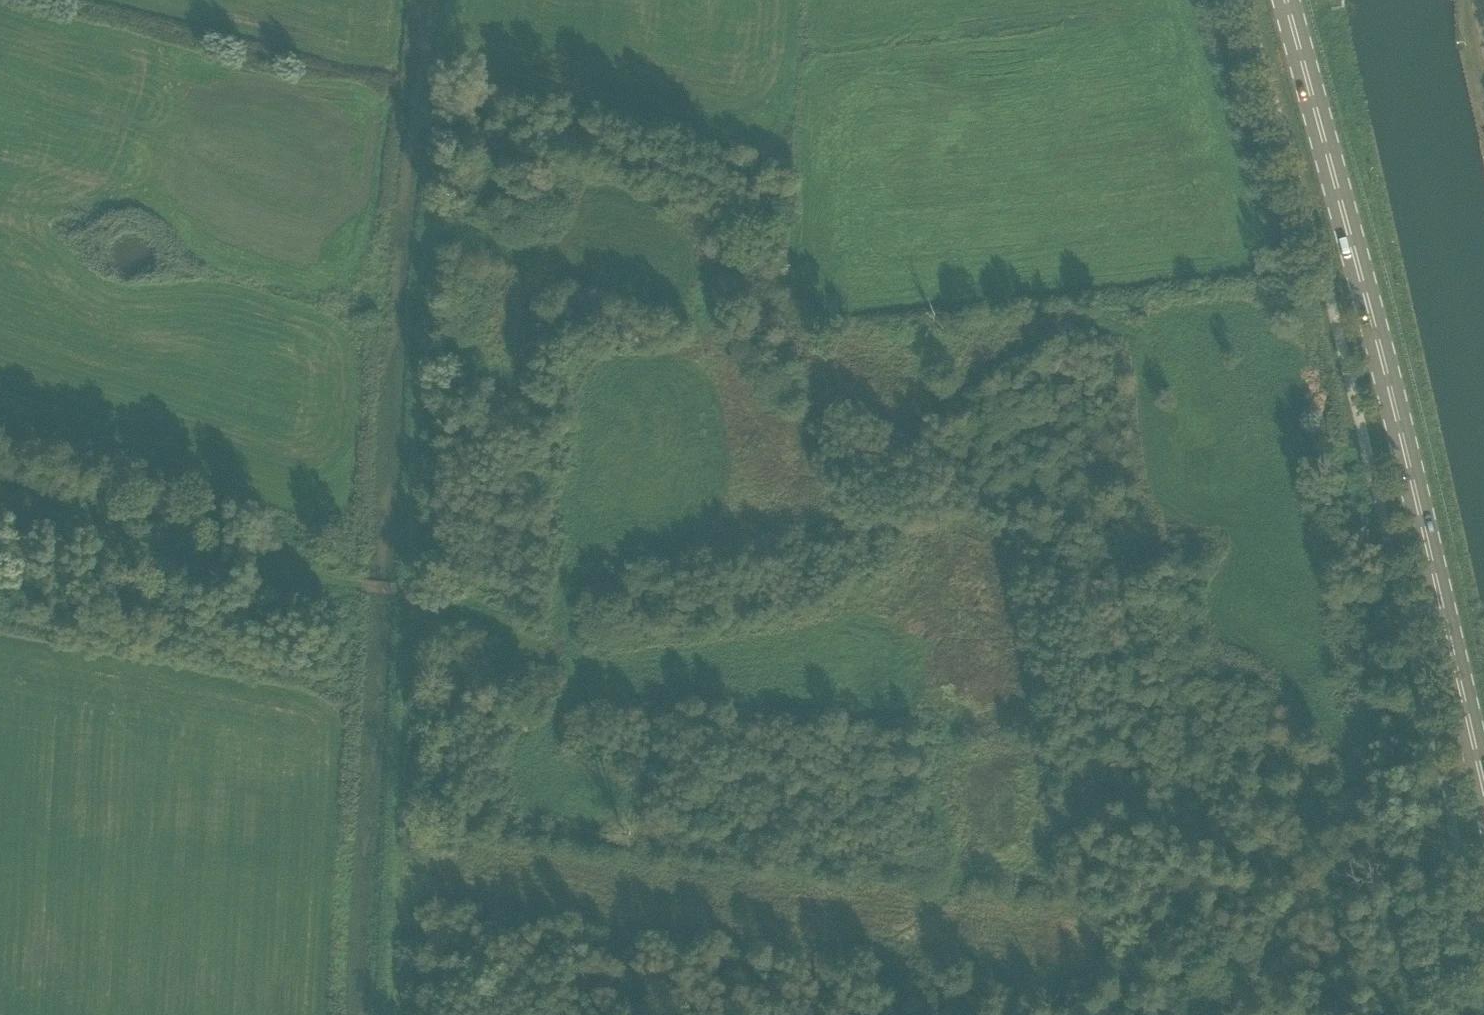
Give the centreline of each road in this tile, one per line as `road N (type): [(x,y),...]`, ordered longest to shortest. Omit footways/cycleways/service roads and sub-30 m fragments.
road 1 (primary): [(1483,780),(1287,0)]
road 2 (track): [(390,1014),(409,588)]
road 3 (track): [(0,517),(358,586),(409,588)]

